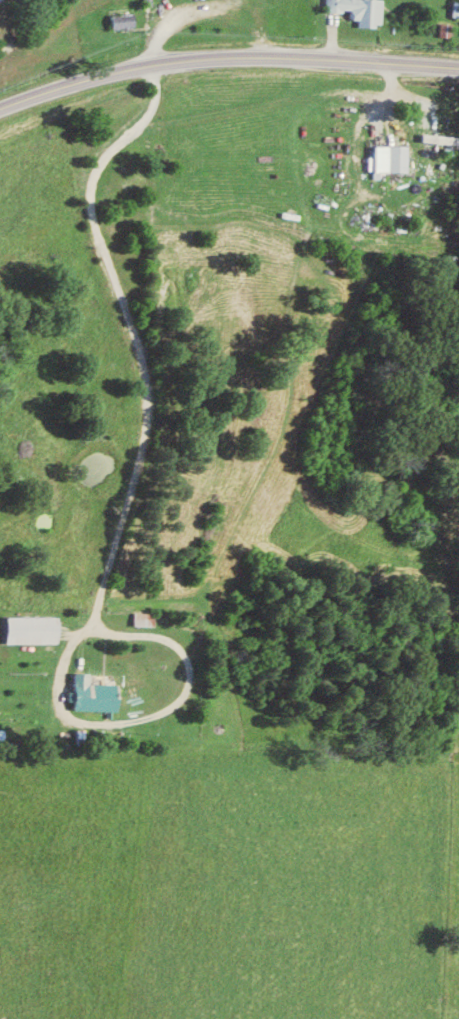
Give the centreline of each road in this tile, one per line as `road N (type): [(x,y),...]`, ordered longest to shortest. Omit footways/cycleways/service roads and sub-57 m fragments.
road 1 (tertiary): [(0,109),(115,72),(196,60),(458,67)]

